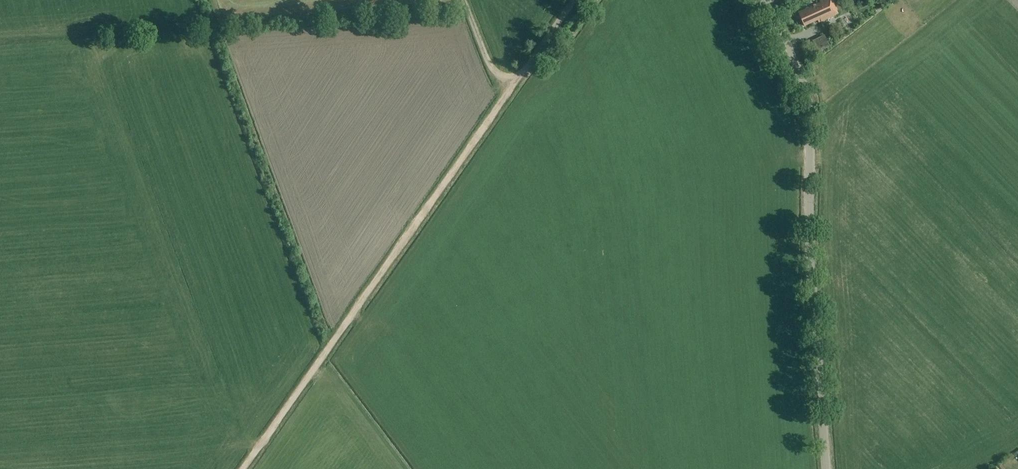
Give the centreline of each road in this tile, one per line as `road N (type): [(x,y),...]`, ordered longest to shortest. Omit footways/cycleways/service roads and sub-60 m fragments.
road 1 (track): [(243,468),(519,77)]
road 2 (unclassified): [(826,468),(807,101),(767,0)]

